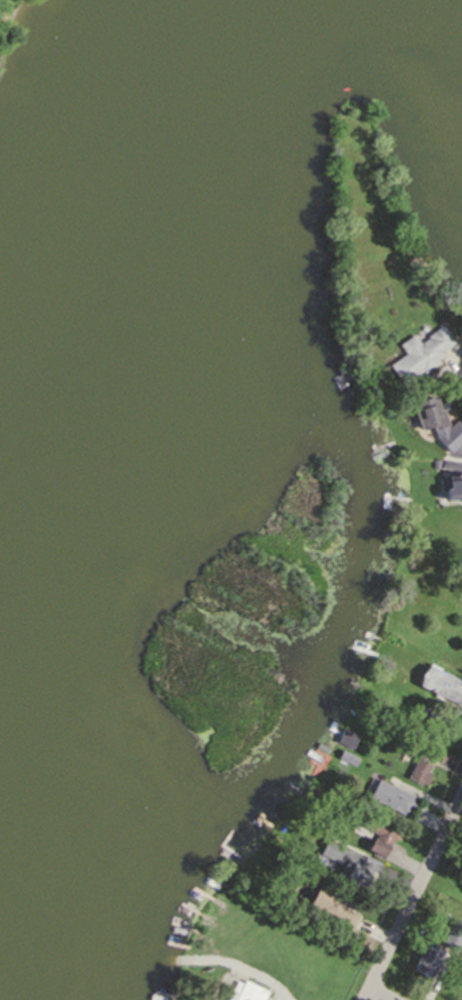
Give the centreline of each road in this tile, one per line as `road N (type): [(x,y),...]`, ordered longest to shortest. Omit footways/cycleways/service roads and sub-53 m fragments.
road 1 (residential): [(370,999),(461,802)]

